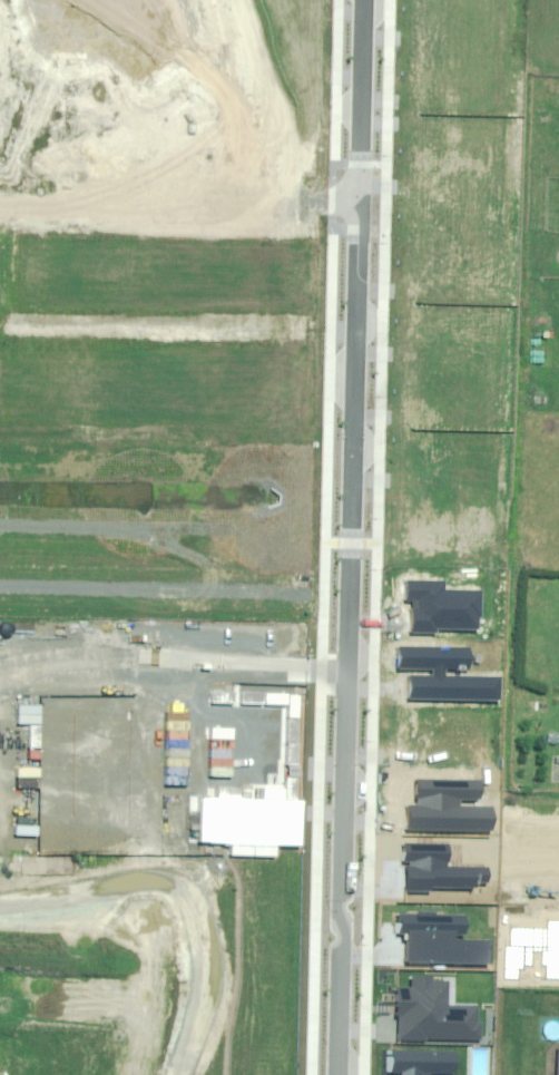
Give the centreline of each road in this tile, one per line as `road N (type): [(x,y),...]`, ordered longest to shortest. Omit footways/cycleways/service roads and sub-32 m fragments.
road 1 (residential): [(360,207),(341,1074)]
road 2 (residential): [(360,207),(0,198)]
road 3 (residential): [(0,710),(237,670)]
road 4 (residential): [(0,901),(233,879)]
road 5 (residential): [(233,879),(237,670)]
road 6 (residential): [(365,0),(360,207)]
road 7 (residential): [(179,1074),(233,879)]

